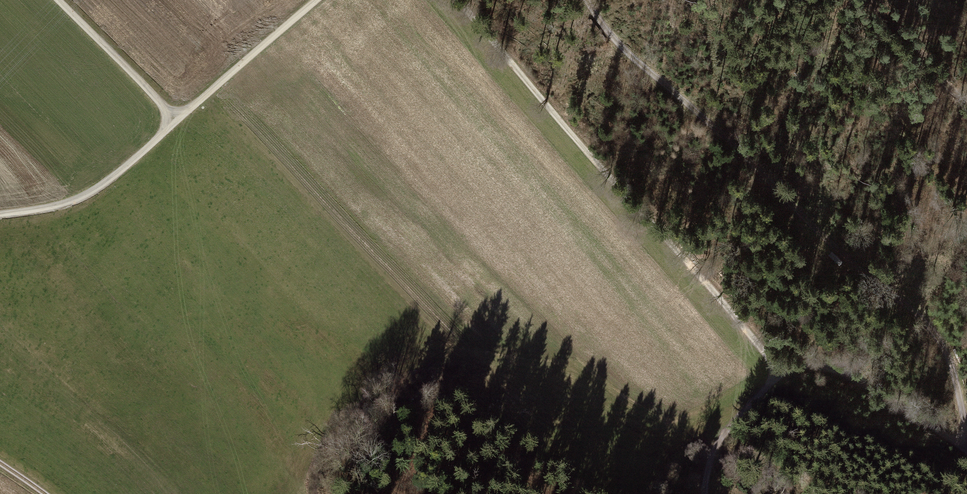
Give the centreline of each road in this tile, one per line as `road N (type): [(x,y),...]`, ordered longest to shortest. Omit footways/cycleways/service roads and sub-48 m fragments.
road 1 (track): [(966,432),(938,339),(603,29),(586,0)]
road 2 (track): [(458,0),(762,339),(776,378)]
road 3 (track): [(0,215),(56,207),(97,188),(315,0)]
road 4 (track): [(705,493),(710,457),(727,429),(801,364),(839,370),(966,448)]
road 5 (track): [(178,123),(55,0)]

